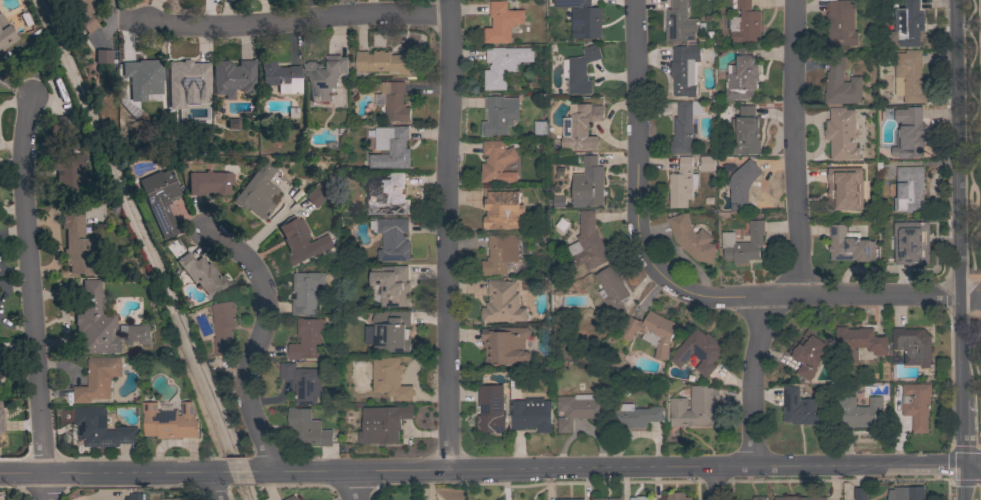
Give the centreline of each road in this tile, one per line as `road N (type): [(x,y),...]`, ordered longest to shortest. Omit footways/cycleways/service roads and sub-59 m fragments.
road 1 (tertiary): [(964,468),(251,473)]
road 2 (residential): [(448,473),(446,0)]
road 3 (tertiary): [(957,0),(963,401)]
road 4 (residential): [(45,499),(20,140),(28,101)]
road 5 (residential): [(980,298),(694,297),(659,279)]
road 6 (residential): [(447,13),(333,15),(235,28),(142,23)]
road 7 (residential): [(794,0),(796,297)]
road 8 (residential): [(659,279),(639,242),(631,0)]
road 9 (residential): [(270,473),(244,379),(266,301),(244,256),(203,231)]
road 10 (tertiary): [(228,473),(0,475)]
road 11 (residential): [(749,470),(762,297)]

